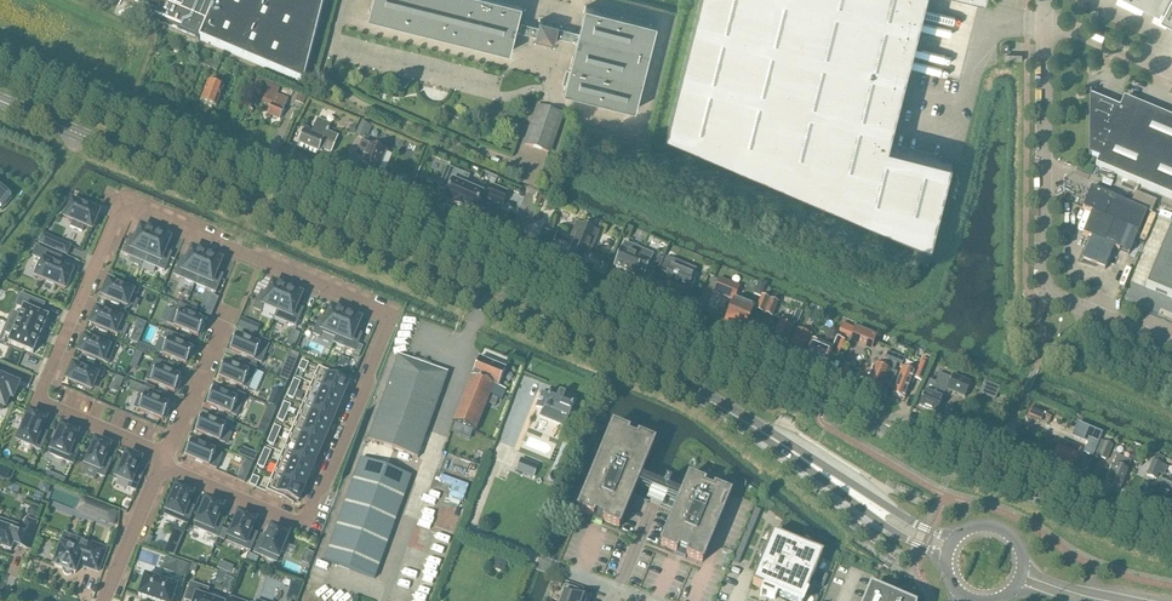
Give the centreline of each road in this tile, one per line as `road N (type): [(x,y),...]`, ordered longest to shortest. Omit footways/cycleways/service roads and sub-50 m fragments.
road 1 (residential): [(1171,549),(0,58)]
road 2 (residential): [(163,460),(36,402),(122,201),(393,316),(303,526),(165,464)]
road 3 (secondary): [(732,415),(0,101)]
road 4 (unclassified): [(1053,297),(1043,276),(1044,23)]
road 5 (secondary): [(732,415),(945,561)]
road 6 (secondary): [(955,537),(911,522),(732,415)]
road 7 (residential): [(104,600),(163,460)]
road 8 (residential): [(163,460),(224,322)]
road 9 (track): [(0,254),(83,136)]
road 10 (unclassified): [(1171,70),(1044,23)]
road 11 (unclassified): [(1053,297),(1171,347)]

